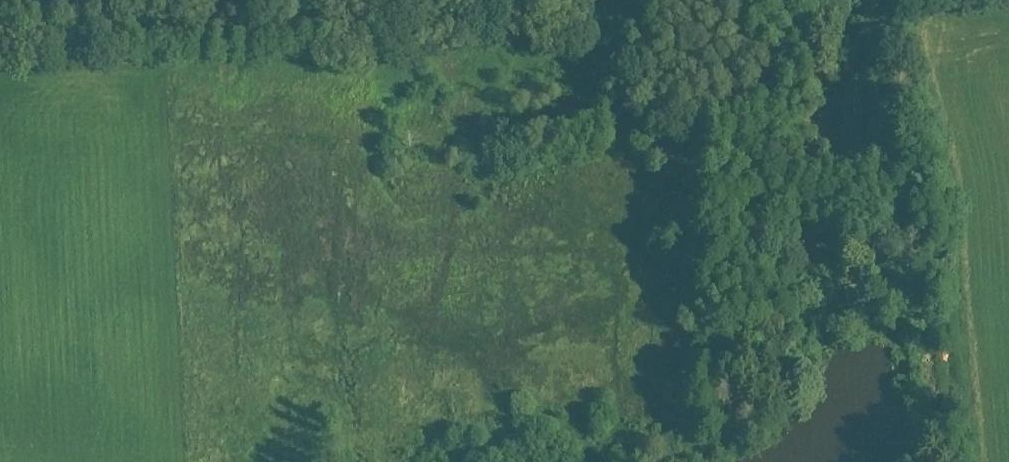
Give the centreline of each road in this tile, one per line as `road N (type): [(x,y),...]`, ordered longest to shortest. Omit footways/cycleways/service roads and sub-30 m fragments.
road 1 (track): [(0,51),(790,0)]

